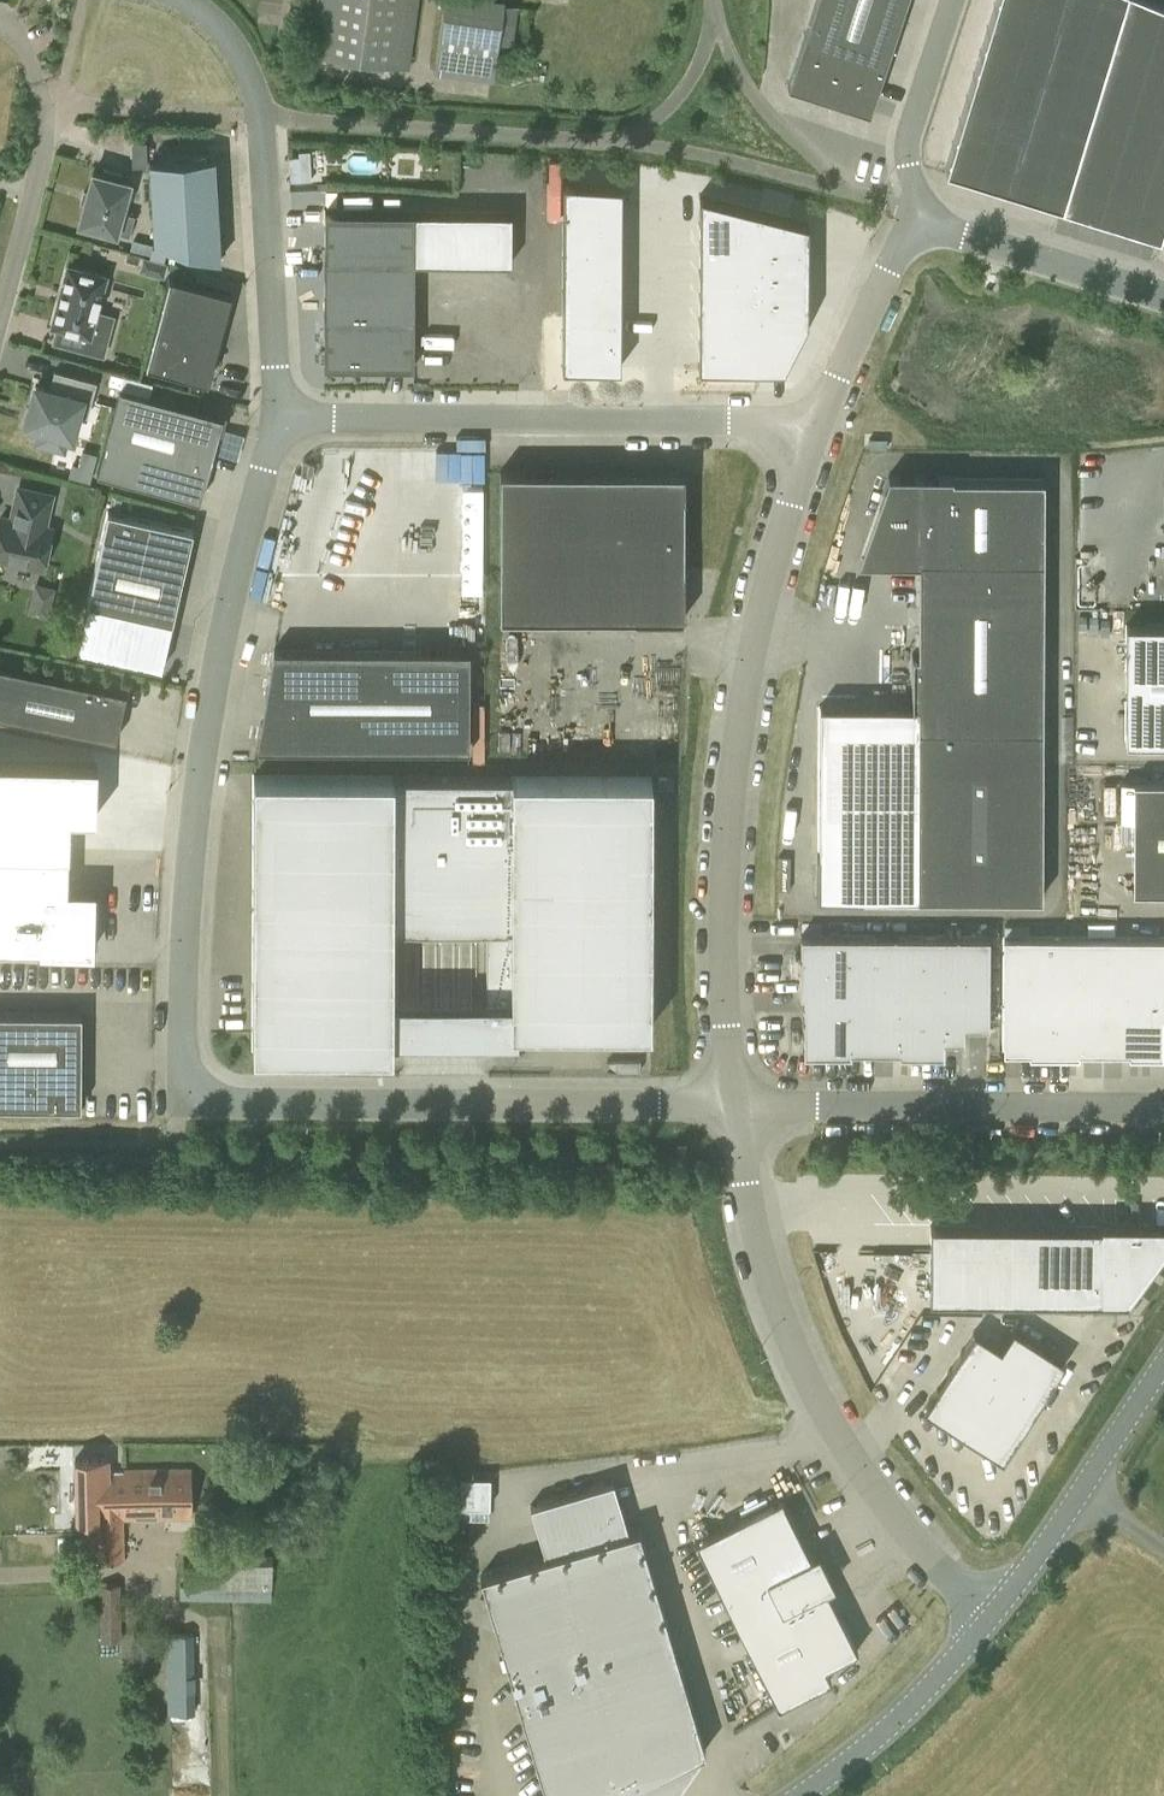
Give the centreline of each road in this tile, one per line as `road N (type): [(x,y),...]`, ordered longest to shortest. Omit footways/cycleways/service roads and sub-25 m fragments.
road 1 (residential): [(733,1103),(187,1107),(184,936),(206,721),(278,420)]
road 2 (residential): [(733,1103),(724,897),(730,804),(756,641),(809,438)]
road 3 (residential): [(992,1617),(896,1518),(831,1429),(759,1247),(733,1103)]
road 4 (residential): [(278,420),(753,420),(809,438)]
road 5 (residential): [(278,420),(261,117),(239,54),(184,0)]
road 6 (residential): [(733,1103),(1163,1106)]
road 7 (secondary): [(992,1617),(1163,1366)]
road 8 (secondary): [(799,1795),(921,1697),(992,1617)]
road 9 (residential): [(914,218),(1163,295)]
road 10 (residential): [(809,438),(914,218)]
road 11 (residential): [(914,218),(908,139),(952,0)]
road 12 (unclassified): [(0,314),(46,139)]

